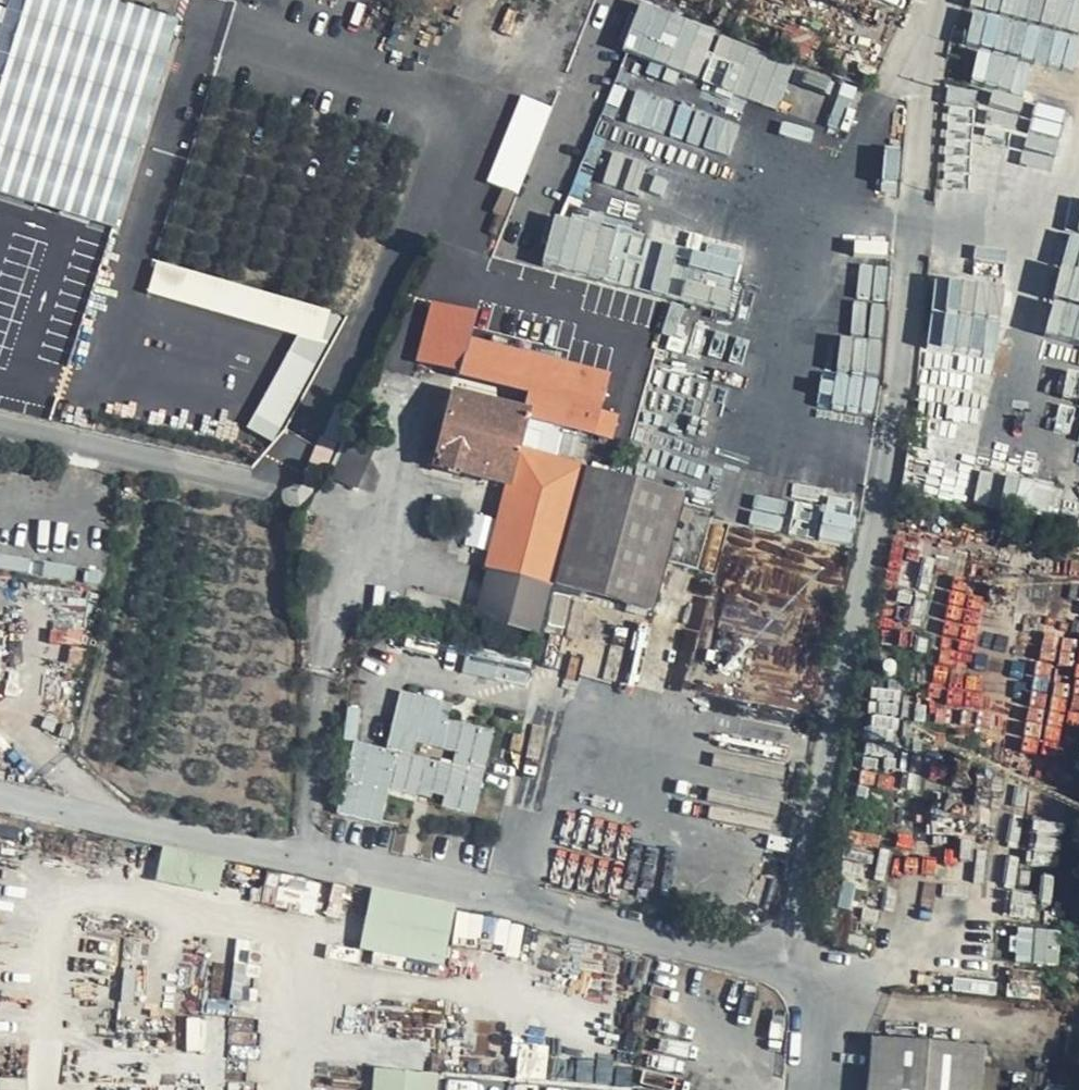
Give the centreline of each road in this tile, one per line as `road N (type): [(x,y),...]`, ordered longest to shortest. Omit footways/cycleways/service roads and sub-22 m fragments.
road 1 (residential): [(789,964),(893,482),(927,36),(938,0)]
road 2 (residential): [(0,796),(789,964)]
road 3 (residential): [(789,964),(817,1016),(814,1089)]

